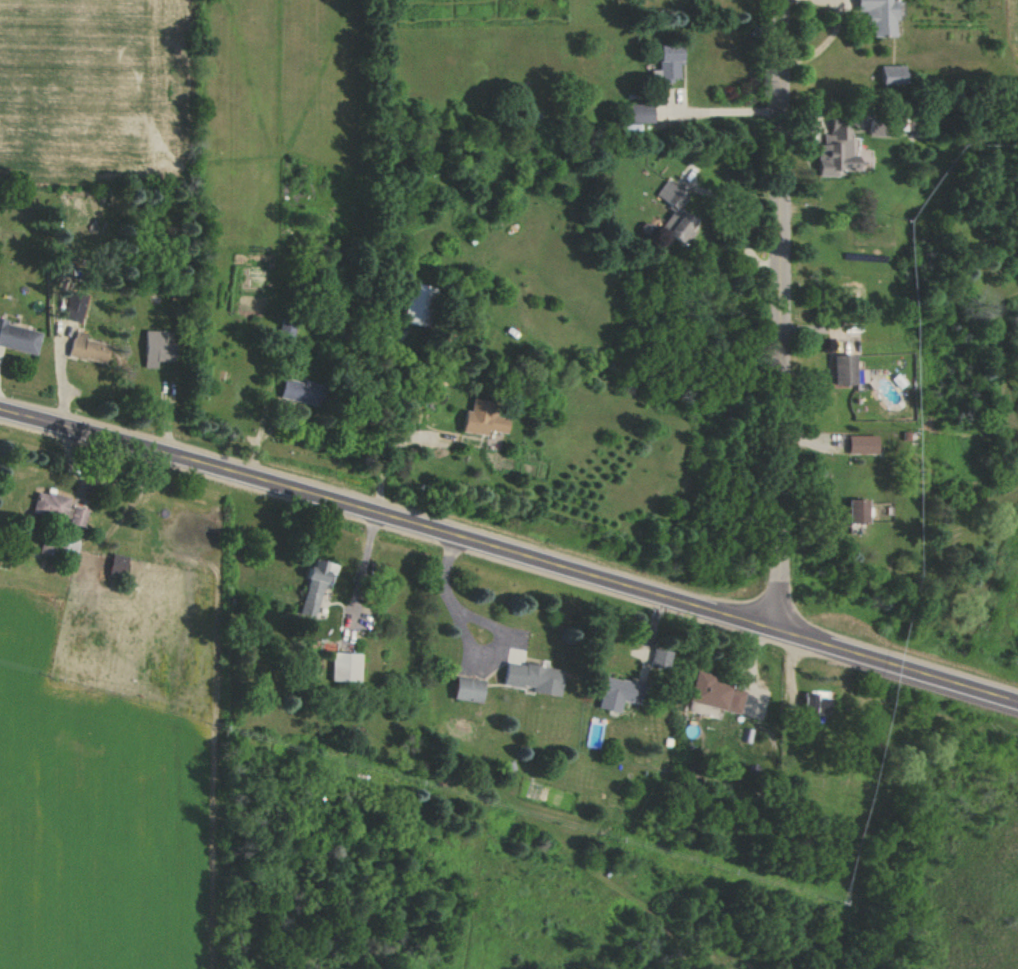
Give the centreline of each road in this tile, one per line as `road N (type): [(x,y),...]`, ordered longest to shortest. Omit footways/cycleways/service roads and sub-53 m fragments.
road 1 (secondary): [(782,633),(0,411)]
road 2 (residential): [(781,0),(782,633)]
road 3 (secondary): [(1017,703),(782,633)]

